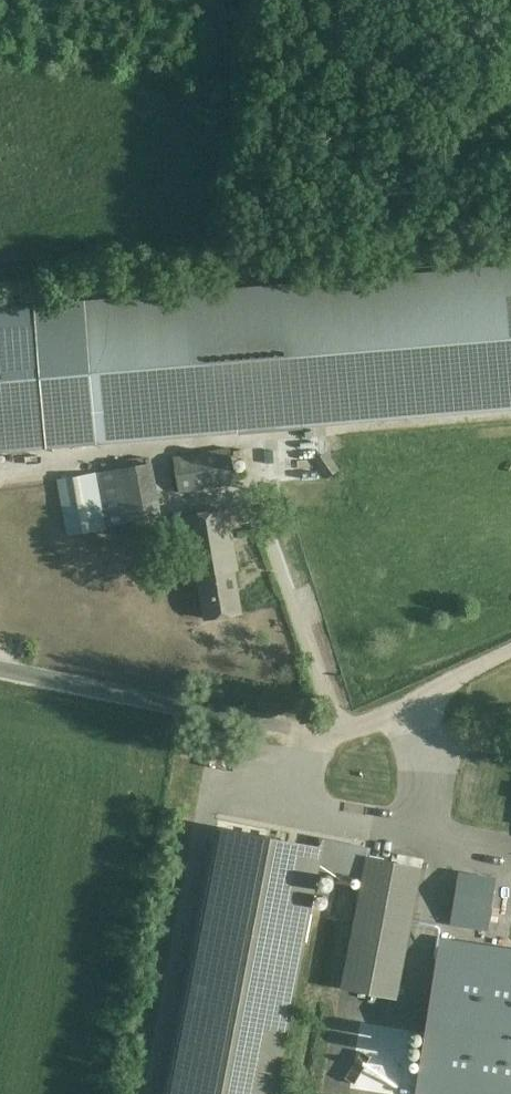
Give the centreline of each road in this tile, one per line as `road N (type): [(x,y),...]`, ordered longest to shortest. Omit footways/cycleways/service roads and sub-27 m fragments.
road 1 (unclassified): [(0,666),(315,731),(382,714),(510,649)]

